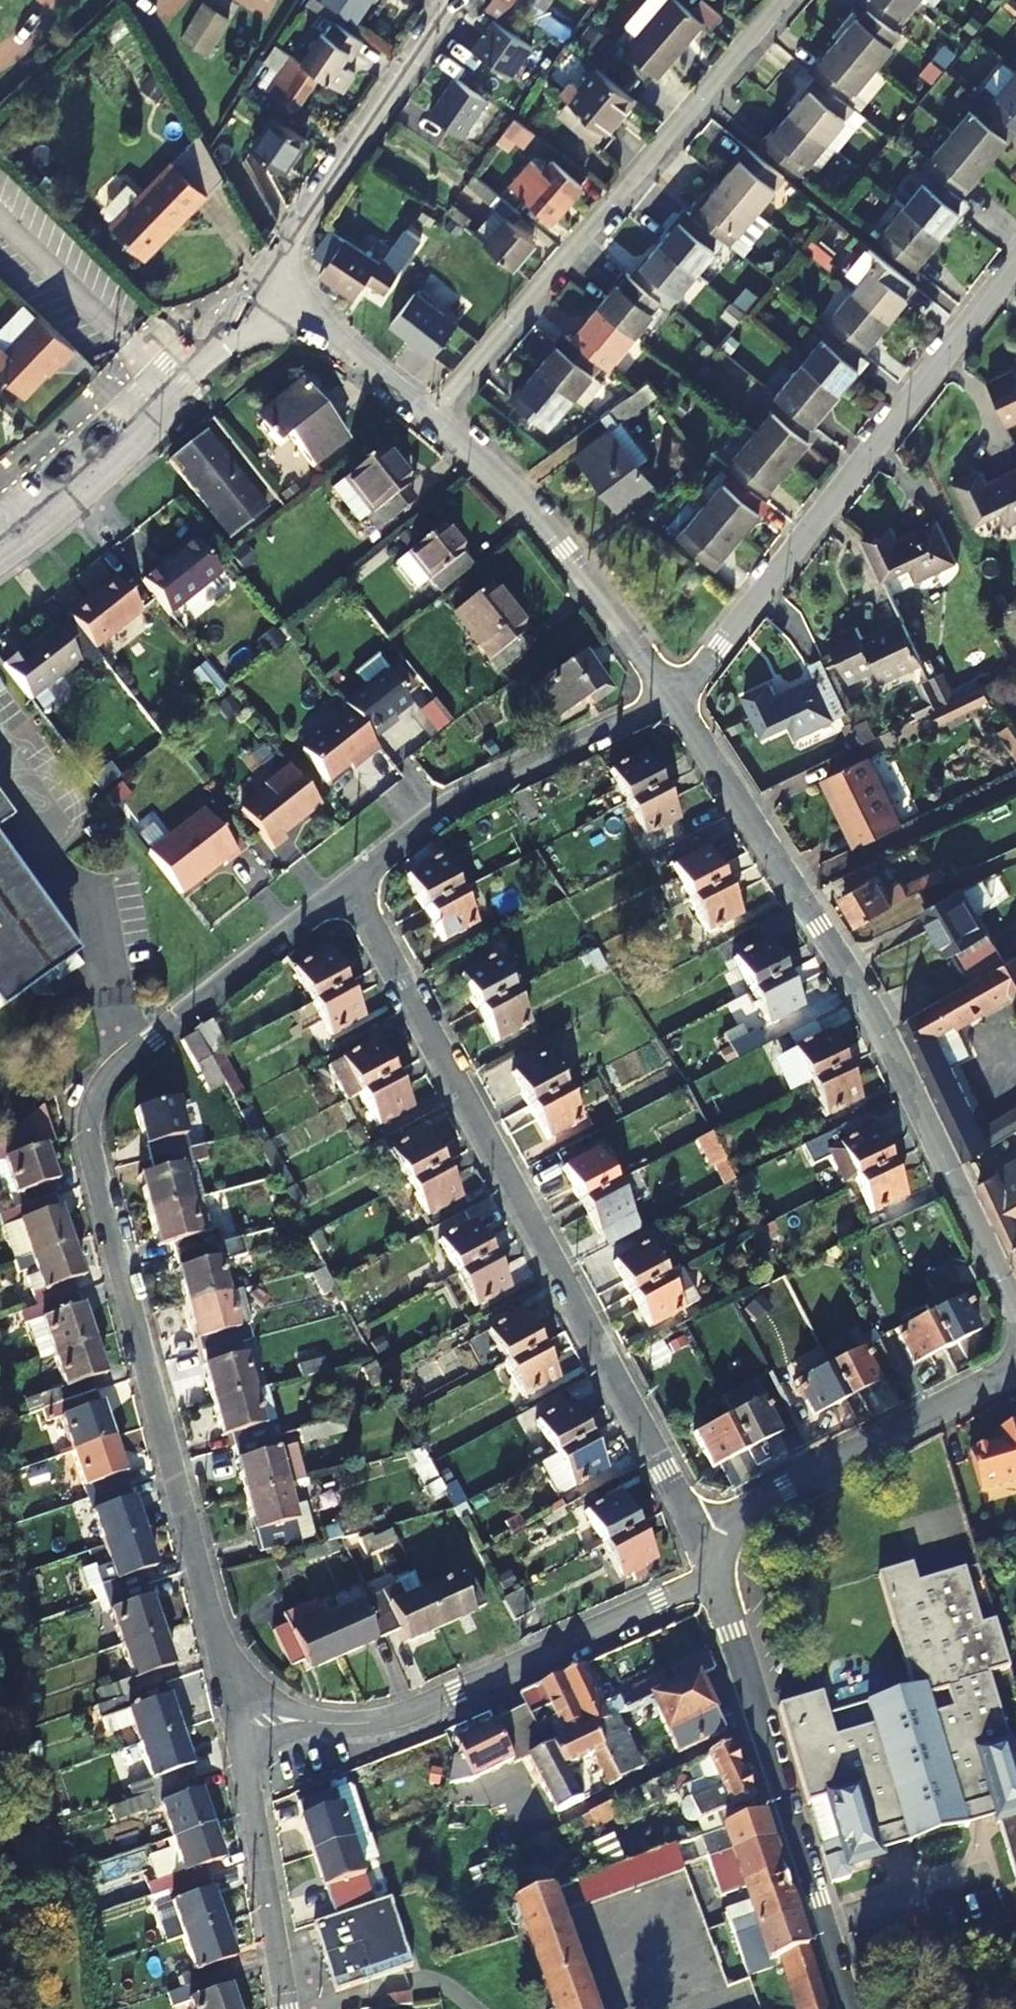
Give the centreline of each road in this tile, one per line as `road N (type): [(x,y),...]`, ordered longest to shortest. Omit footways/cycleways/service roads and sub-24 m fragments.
road 1 (residential): [(699,1530),(346,889)]
road 2 (residential): [(1015,1304),(881,1026),(670,700)]
road 3 (residential): [(239,1718),(90,1164)]
road 4 (residential): [(1015,265),(670,700)]
road 5 (residential): [(431,418),(780,0)]
road 6 (residential): [(717,1583),(379,1719),(322,1725),(239,1718)]
road 7 (residential): [(841,2008),(717,1583)]
road 8 (residential): [(346,889),(99,1090),(90,1164)]
road 9 (residential): [(670,700),(458,801),(346,889)]
road 10 (residential): [(0,556),(278,303)]
road 11 (residential): [(670,700),(569,551),(431,418)]
road 12 (residential): [(699,1530),(1015,1372)]
road 13 (residential): [(454,0),(296,239),(278,303)]
road 14 (residential): [(239,1718),(288,2008)]
road 15 (residential): [(431,418),(278,303)]

